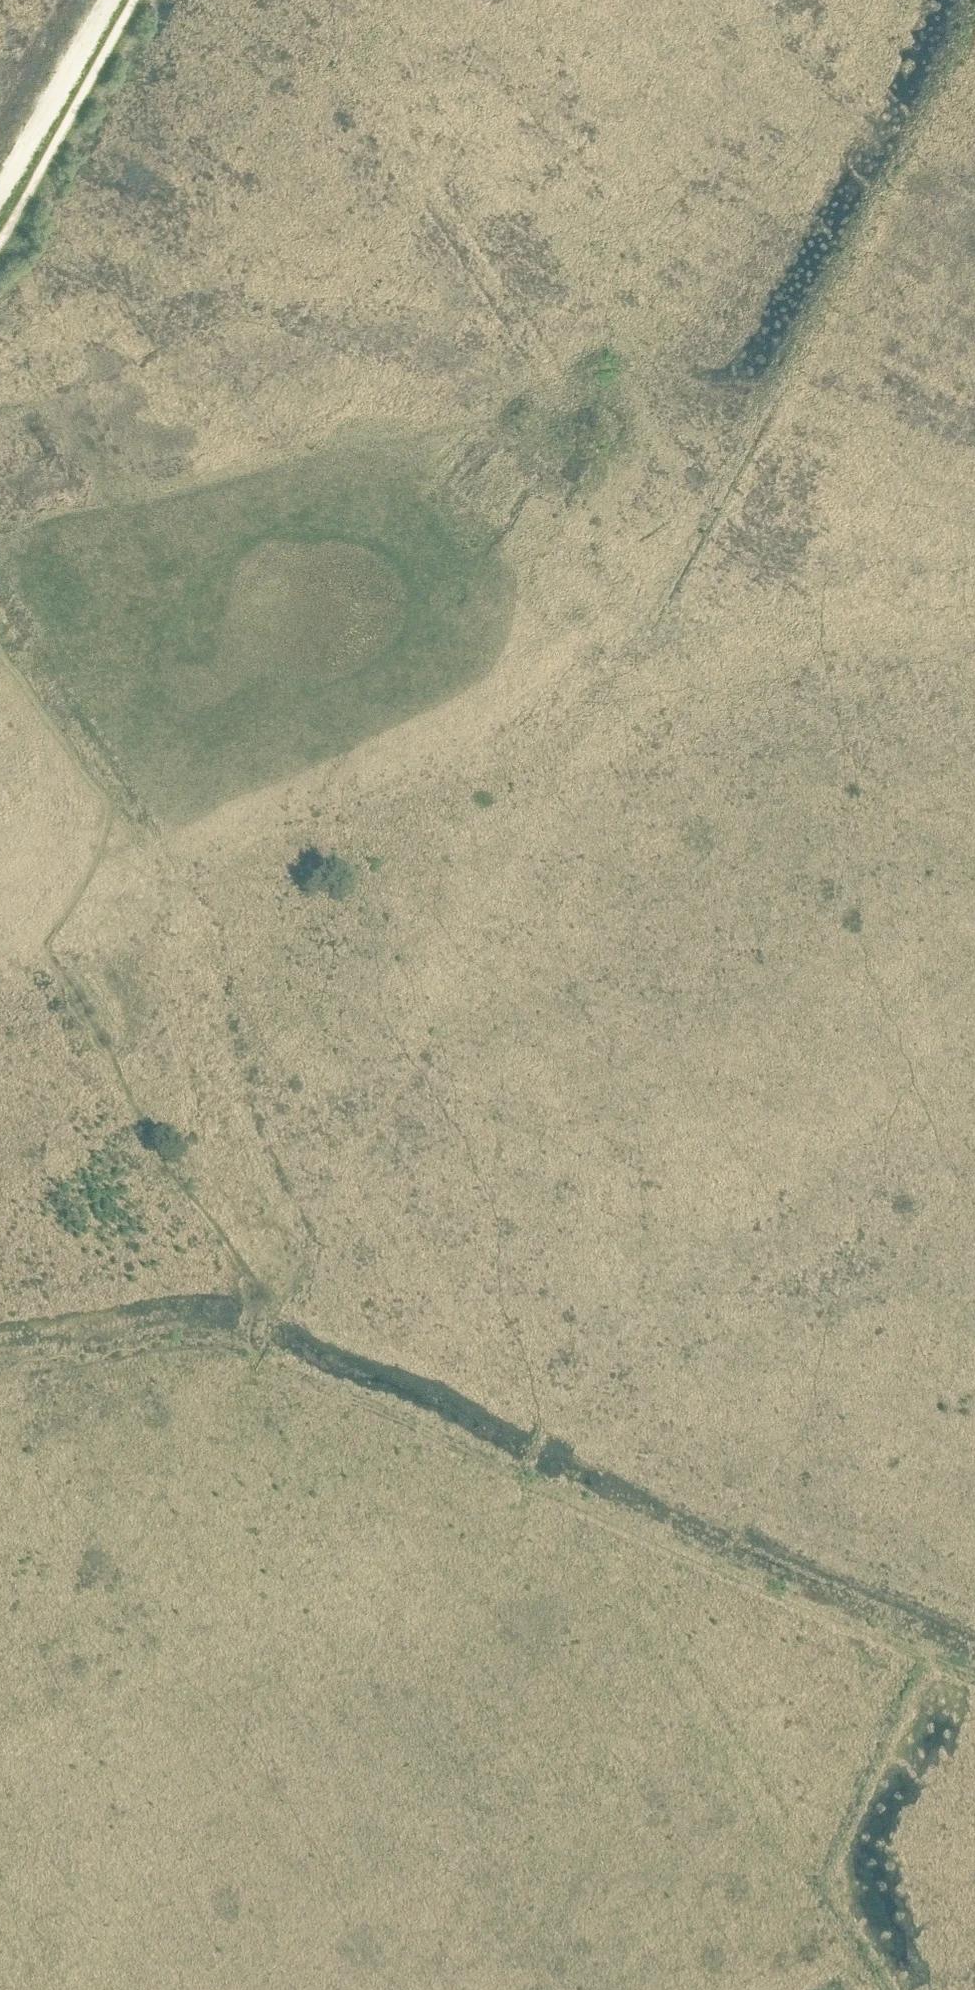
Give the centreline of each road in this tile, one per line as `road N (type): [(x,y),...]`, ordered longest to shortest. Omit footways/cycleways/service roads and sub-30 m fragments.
road 1 (track): [(264,1391),(167,1383),(0,1394)]

